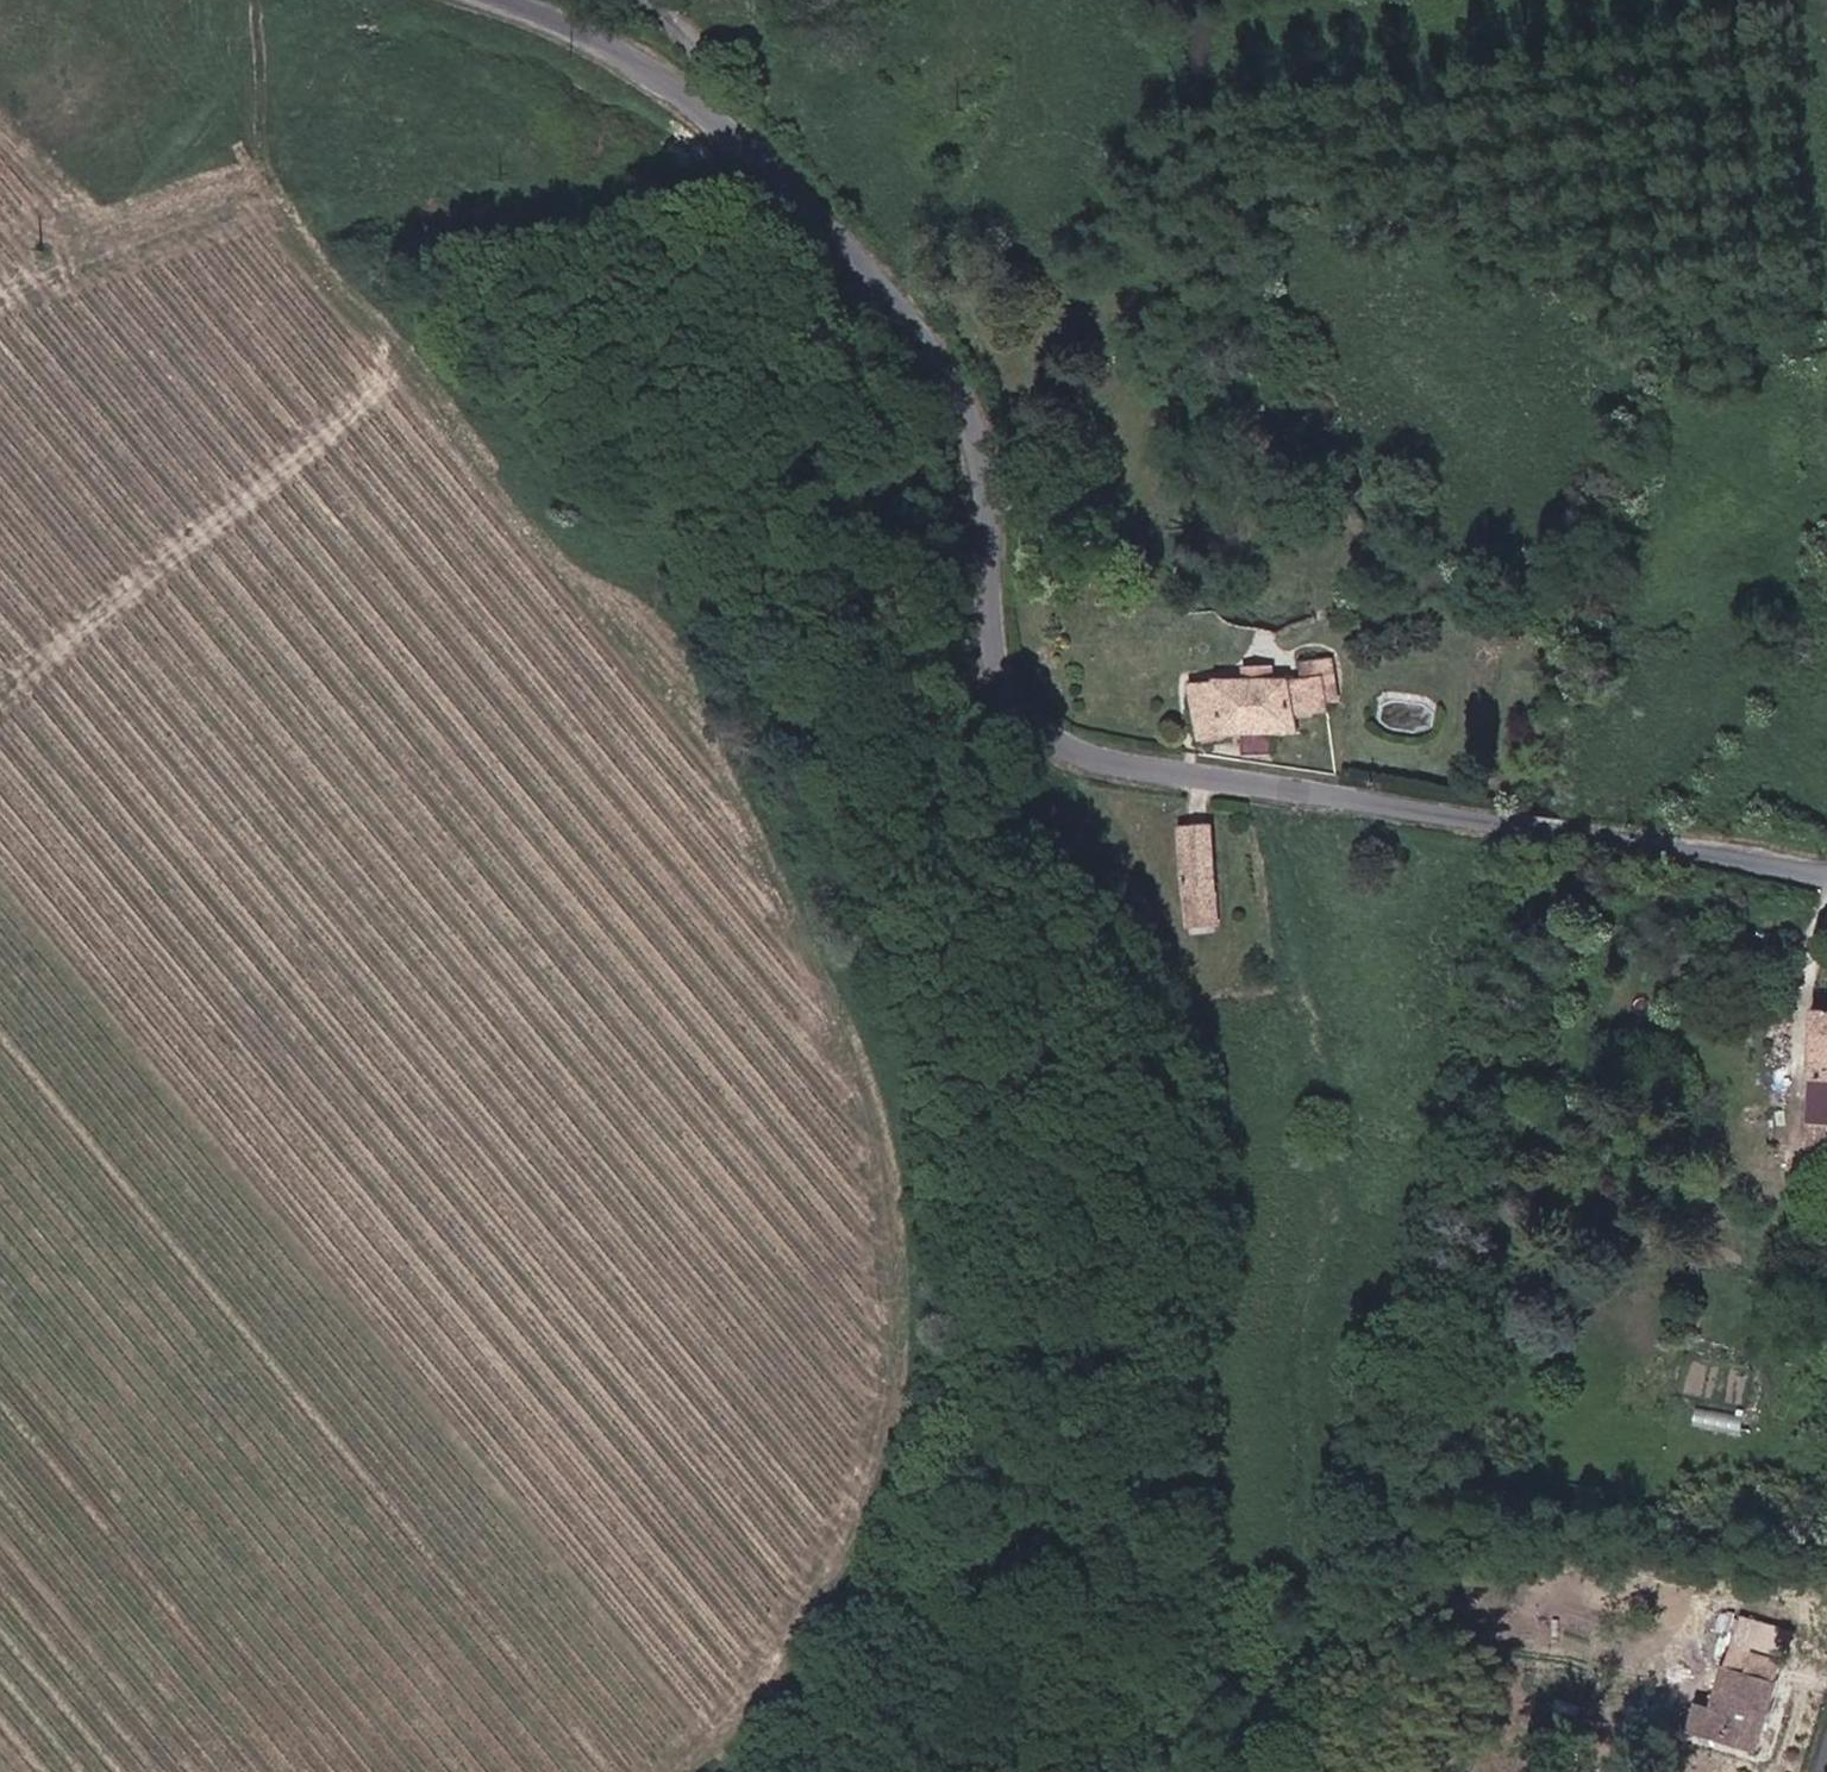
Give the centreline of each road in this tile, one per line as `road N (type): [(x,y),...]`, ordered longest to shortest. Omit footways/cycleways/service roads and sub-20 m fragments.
road 1 (unclassified): [(489,0),(559,21),(699,102),(911,313),(991,472),(1011,566),(1003,692),(1018,736),(1103,762),(1826,888)]

